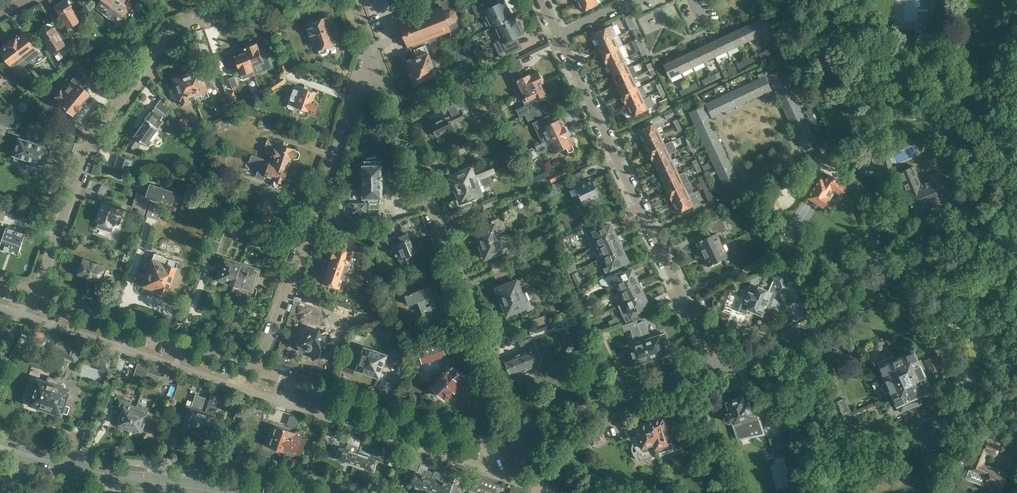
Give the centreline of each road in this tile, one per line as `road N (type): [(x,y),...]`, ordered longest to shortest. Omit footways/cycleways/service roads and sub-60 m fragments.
road 1 (residential): [(36,294),(86,151),(159,45),(182,23),(263,0)]
road 2 (residential): [(519,435),(375,66)]
road 3 (residential): [(715,369),(558,36)]
road 4 (residential): [(1016,321),(935,270),(908,269),(870,282),(782,342),(715,369)]
road 5 (residential): [(259,369),(350,104),(375,66)]
road 6 (residential): [(519,435),(499,450),(259,369)]
road 7 (primary): [(235,492),(104,475),(0,447)]
road 8 (residential): [(259,369),(36,294)]
road 9 (residential): [(715,369),(519,435)]

